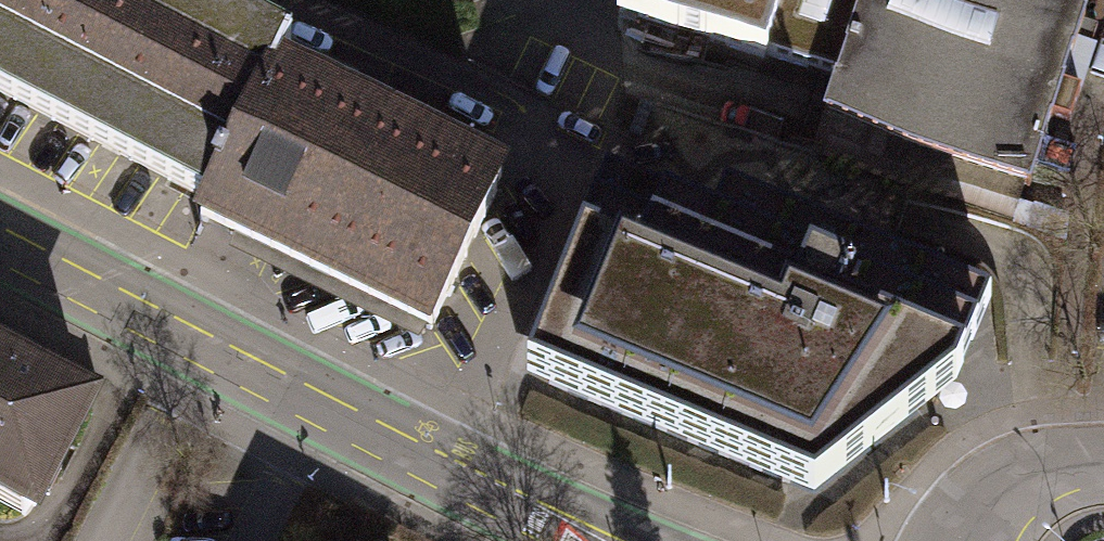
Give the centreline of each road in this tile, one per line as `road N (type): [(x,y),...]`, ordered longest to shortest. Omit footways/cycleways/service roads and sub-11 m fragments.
road 1 (residential): [(0,238),(605,540)]
road 2 (residential): [(1103,463),(1030,476),(997,497),(967,540)]

